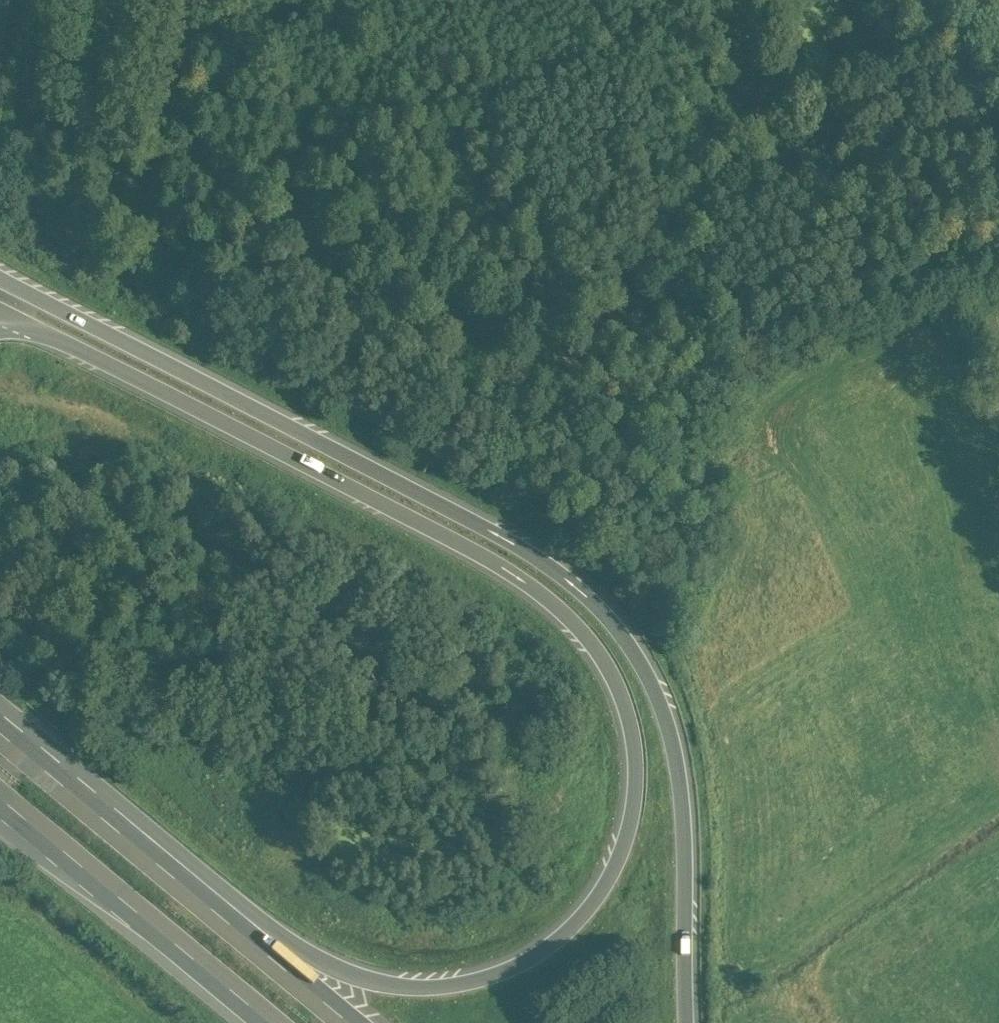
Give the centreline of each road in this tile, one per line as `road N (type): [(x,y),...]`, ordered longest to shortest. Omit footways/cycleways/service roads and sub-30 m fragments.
road 1 (motorway): [(60,340),(496,568),(564,615),(629,710),(645,774),(638,826),(592,915),(554,947),(494,976),(429,986),(309,954),(107,819)]
road 2 (motorway): [(696,1022),(682,742),(667,693),(610,606),(572,572),(477,515),(0,280)]
road 3 (motorway): [(0,789),(282,1022)]
road 4 (motorway): [(356,1022),(107,819)]
road 5 (motorway): [(107,819),(0,731)]

